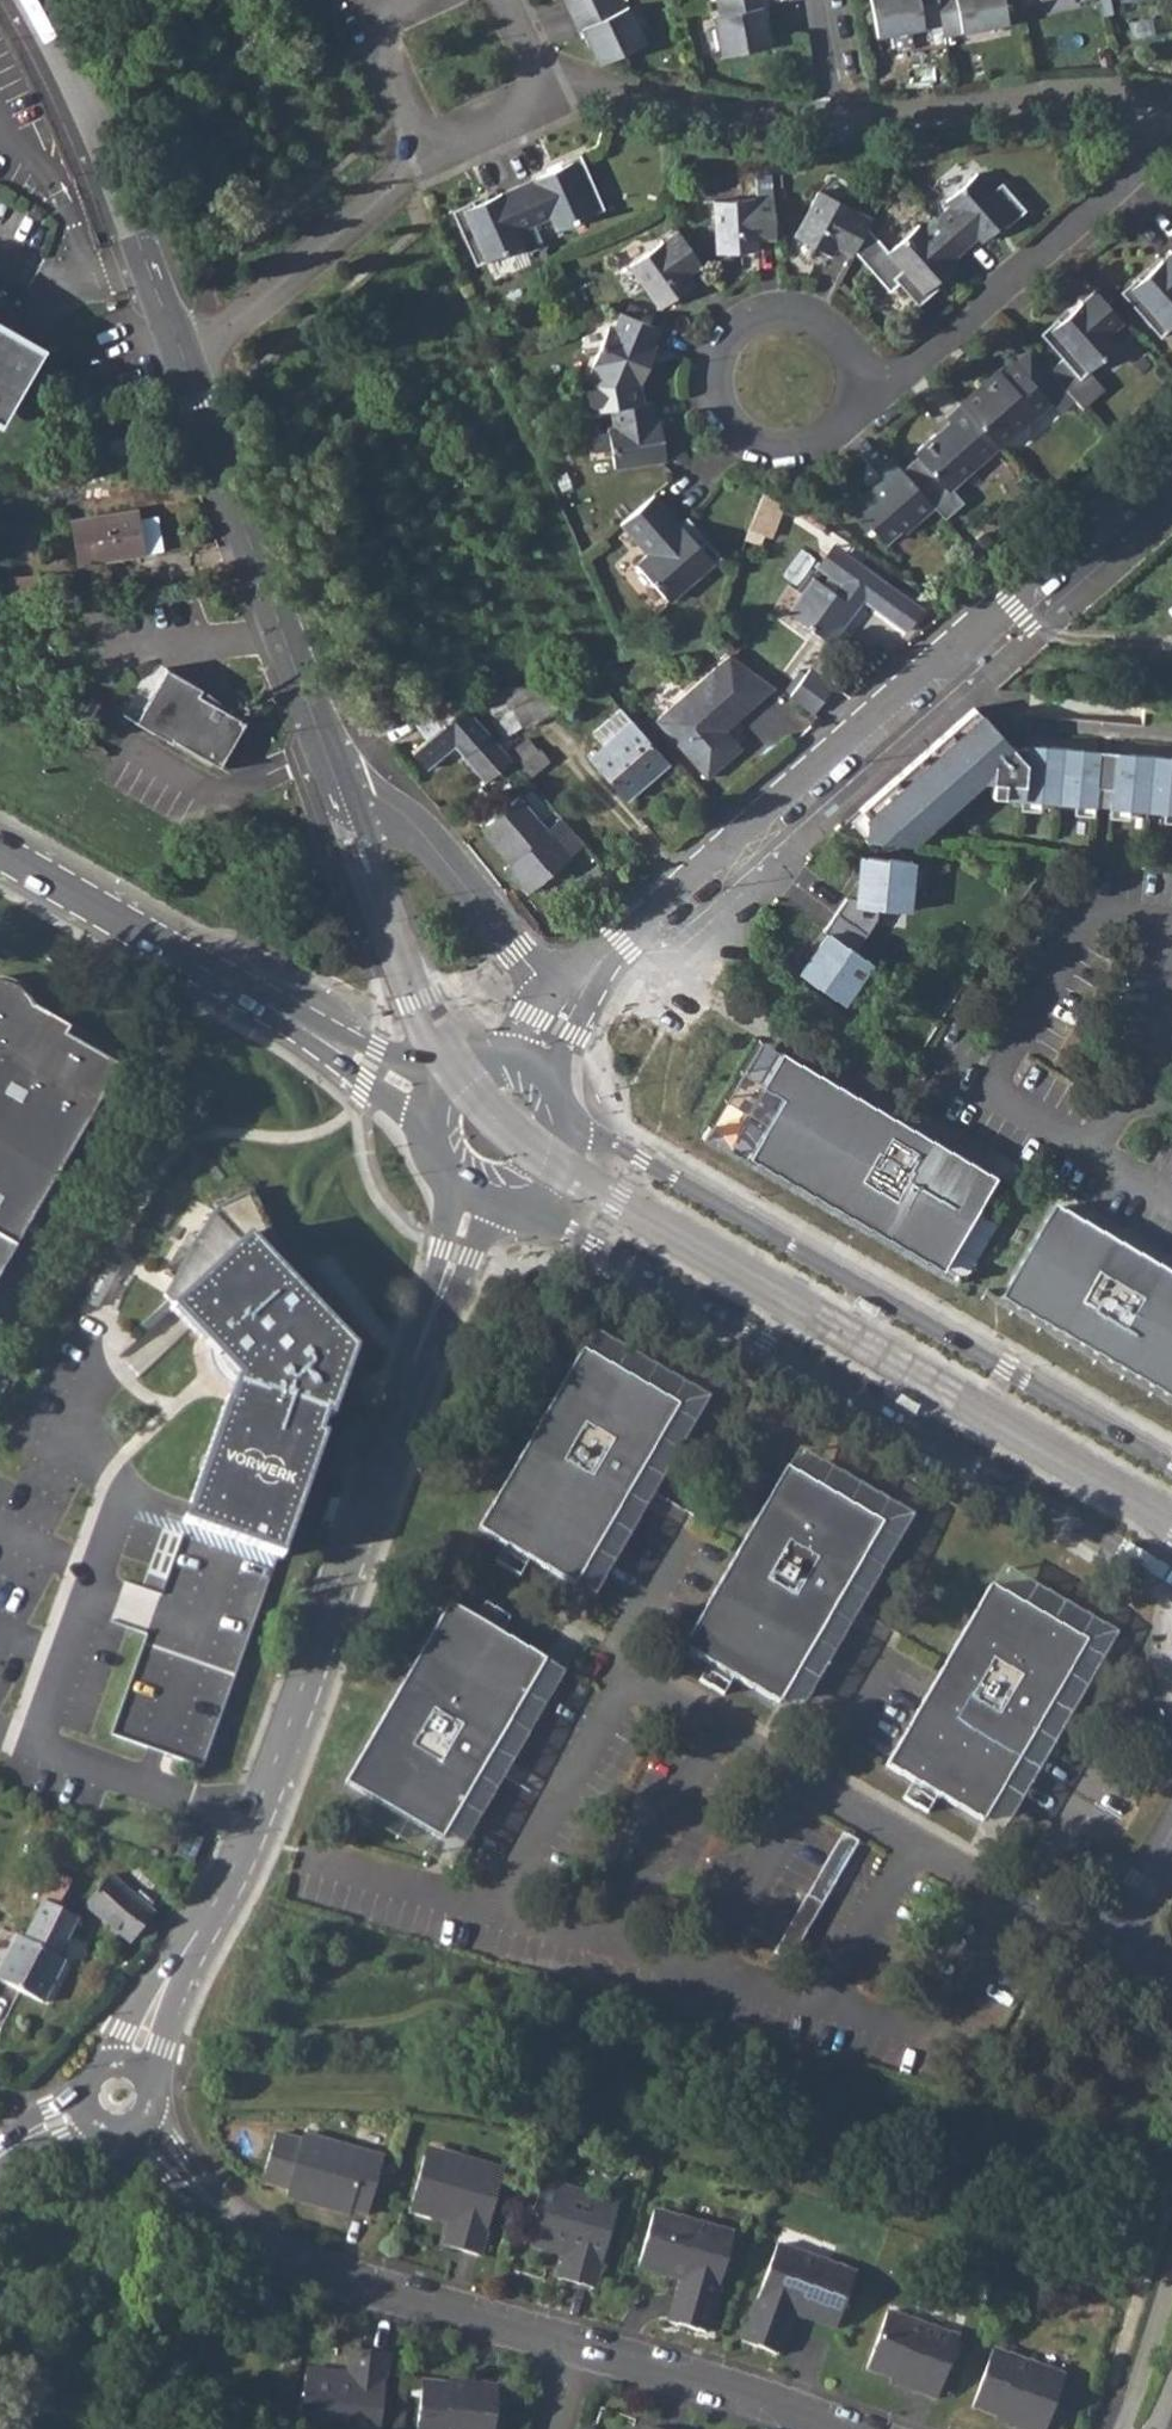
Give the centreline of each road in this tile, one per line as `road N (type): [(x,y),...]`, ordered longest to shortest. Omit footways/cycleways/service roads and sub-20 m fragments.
road 1 (tertiary): [(118,2093),(177,1961),(247,1843),(484,1193)]
road 2 (residential): [(551,988),(401,812),(375,795),(338,788),(185,358)]
road 3 (tertiary): [(525,1188),(595,1243),(1171,1579)]
road 4 (residential): [(605,953),(1171,458)]
road 5 (tertiary): [(1171,1470),(561,1109)]
road 6 (residential): [(611,1668),(1018,1910),(1110,1939)]
road 7 (residential): [(118,2093),(200,2187),(304,2266),(574,2353)]
road 8 (tertiary): [(0,852),(440,1097)]
road 9 (residential): [(859,382),(904,374),(1143,169),(1158,108)]
road 10 (residential): [(859,382),(845,336),(804,310),(756,316),(723,352),(721,400),(732,422),(773,448),(821,442),(854,406)]
road 11 (residential): [(185,358),(217,343),(432,153)]
road 12 (residential): [(535,70),(680,109),(846,121)]
road 13 (residential): [(846,121),(1048,99),(1109,97),(1158,108)]
road 14 (residential): [(574,2353),(836,2428)]
road 15 (residential): [(408,0),(369,18),(432,153)]
road 16 (residential): [(432,153),(546,98),(535,70)]
road 17 (tertiary): [(0,2154),(118,2093)]
road 18 (residential): [(1171,1830),(1110,1939)]
road 19 (residential): [(846,121),(819,0)]
road 20 (tertiary): [(440,1097),(432,1120),(444,1166),(484,1193)]

